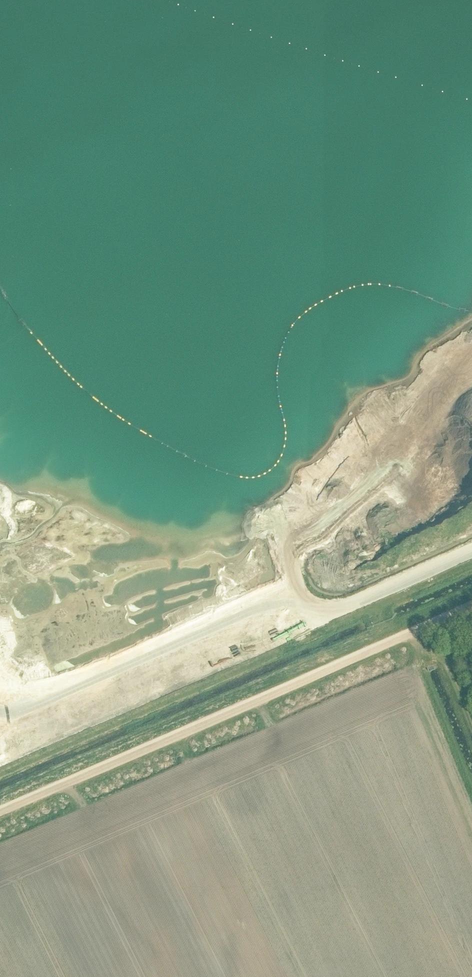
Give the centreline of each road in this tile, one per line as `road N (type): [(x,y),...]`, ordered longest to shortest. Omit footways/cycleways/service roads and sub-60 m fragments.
road 1 (track): [(0,814),(471,608)]

